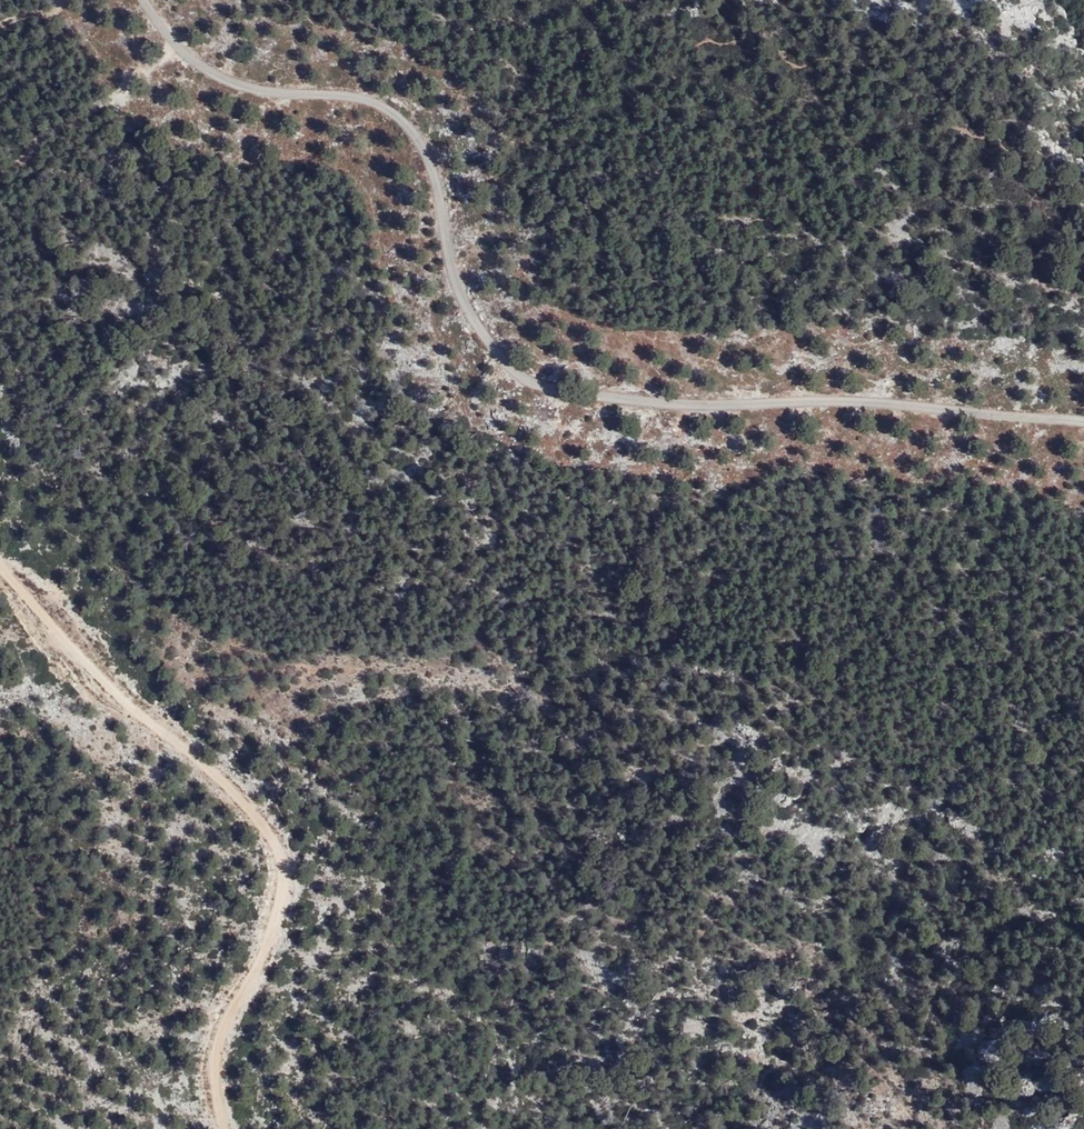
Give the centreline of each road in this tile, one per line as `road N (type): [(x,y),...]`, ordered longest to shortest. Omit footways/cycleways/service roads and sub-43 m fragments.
road 1 (unclassified): [(1083,421),(845,399),(650,403),(558,390),(522,377),(461,293),(428,155),(407,123),(375,103),(339,94),(281,93),(226,80),(178,45),(145,0)]
road 2 (track): [(0,568),(131,708),(268,828),(282,864),(283,899),(214,1061),(224,1128)]

